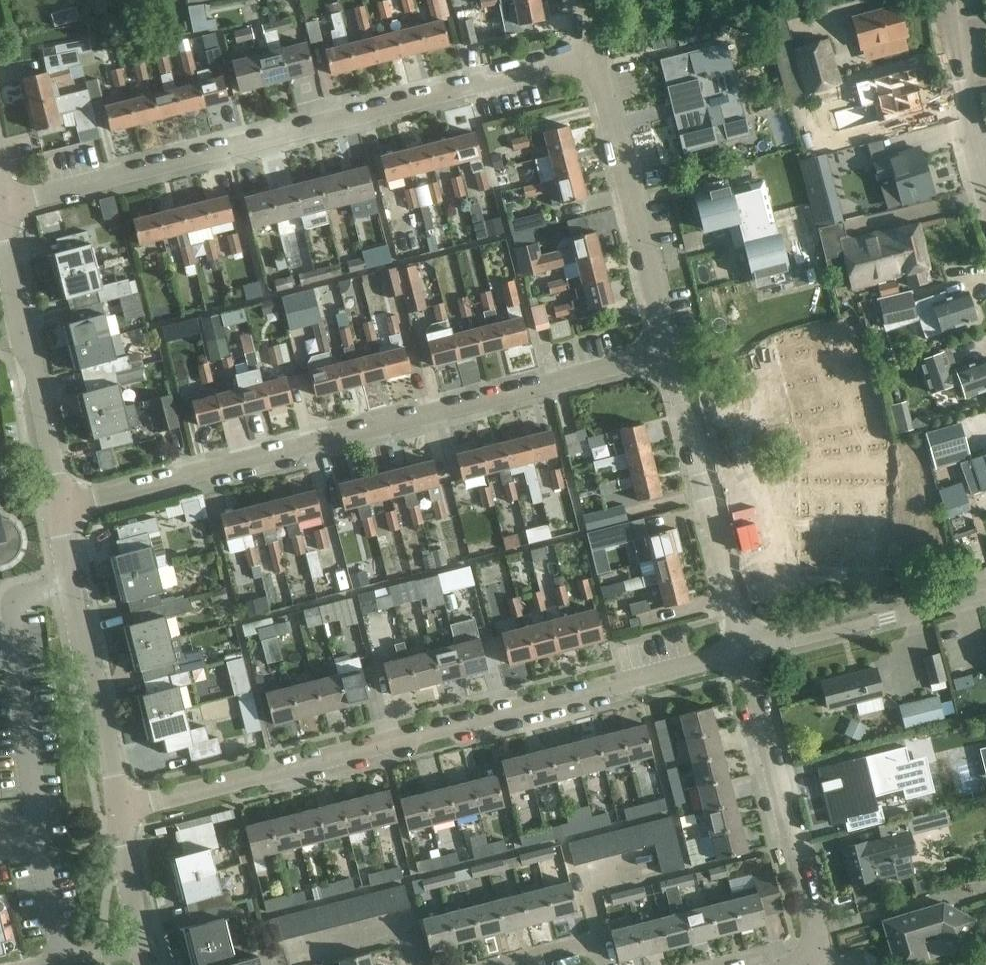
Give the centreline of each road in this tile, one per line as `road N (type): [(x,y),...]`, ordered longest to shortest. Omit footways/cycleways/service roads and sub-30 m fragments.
road 1 (residential): [(122,807),(745,649)]
road 2 (residential): [(60,507),(669,352)]
road 3 (residential): [(0,206),(594,52)]
road 4 (residential): [(804,964),(814,954),(815,931),(745,649)]
road 5 (residential): [(669,352),(594,52)]
road 6 (residential): [(745,649),(669,352)]
road 7 (residential): [(71,586),(12,604),(36,838)]
road 8 (residential): [(60,507),(0,219)]
road 9 (residential): [(745,649),(985,589)]
road 10 (residential): [(122,807),(71,586)]
road 11 (residential): [(36,838),(62,962),(140,946)]
road 12 (residential): [(985,201),(943,0)]
road 13 (residential): [(140,946),(120,846),(122,807)]
road 14 (residential): [(500,964),(585,943),(602,949),(607,964)]

